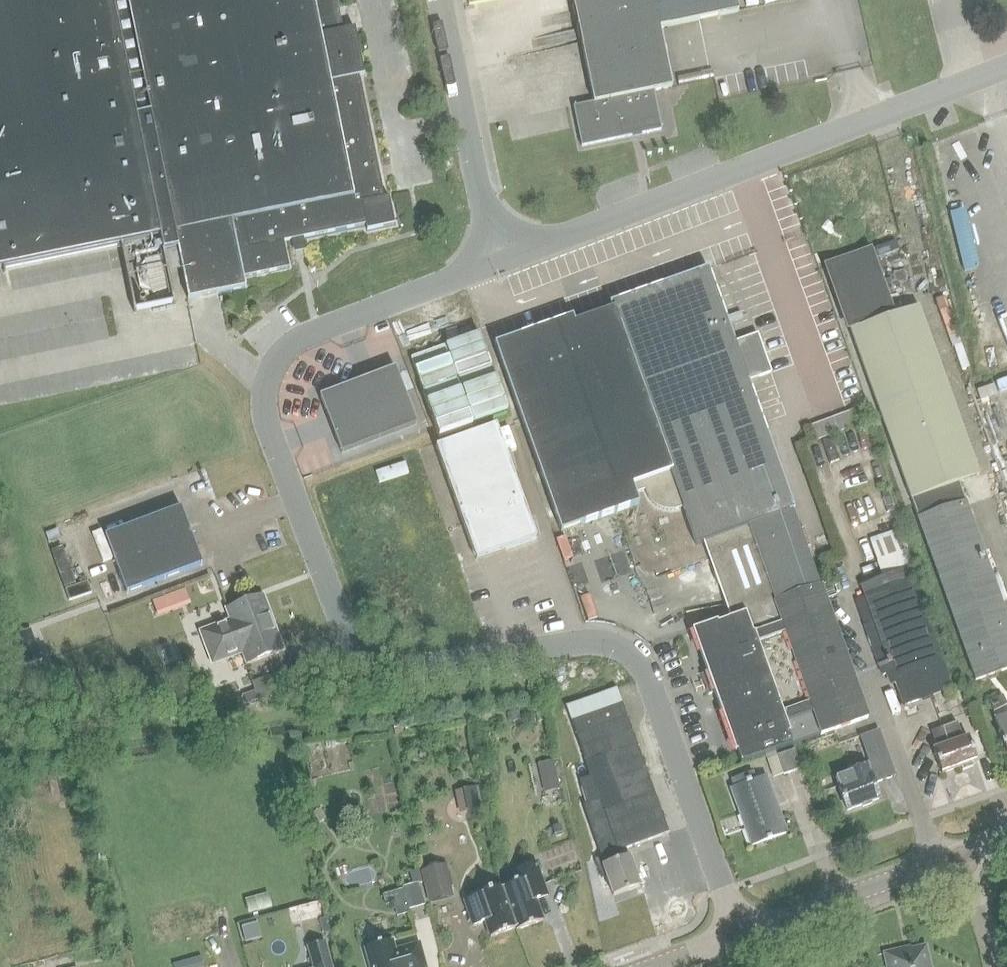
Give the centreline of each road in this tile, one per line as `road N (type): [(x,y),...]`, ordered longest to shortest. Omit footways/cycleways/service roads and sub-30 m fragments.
road 1 (unclassified): [(740,934),(637,660),(619,646),(590,640),(399,666),(371,654),(346,631),(267,426),(270,371),(282,351),(504,261)]
road 2 (unclassified): [(504,261),(1006,68)]
road 3 (unclassified): [(440,0),(487,217),(504,261)]
road 4 (tertiary): [(740,934),(962,856)]

